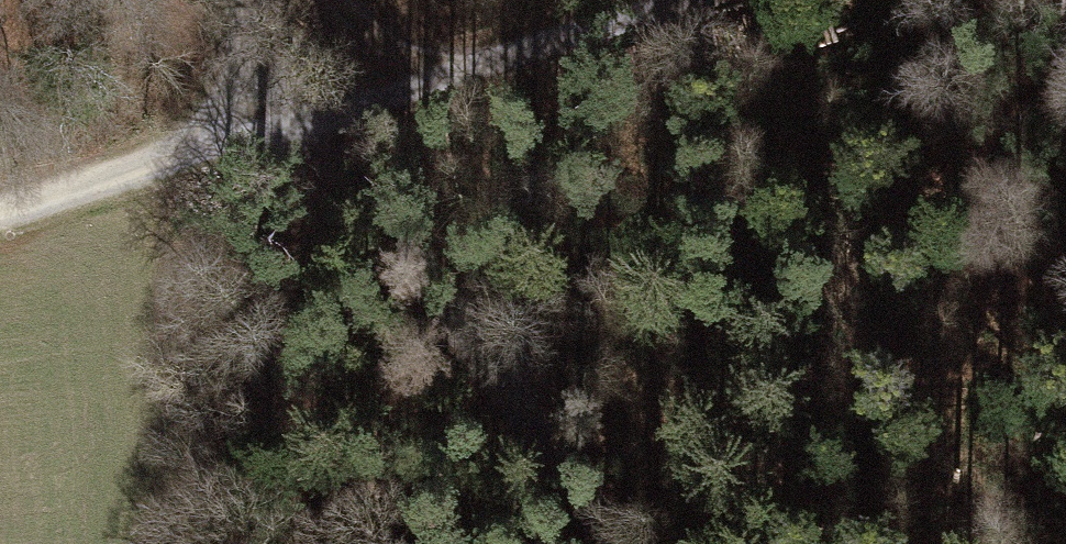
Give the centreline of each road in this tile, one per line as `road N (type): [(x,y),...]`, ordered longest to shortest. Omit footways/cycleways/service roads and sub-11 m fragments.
road 1 (track): [(195,150),(674,0)]
road 2 (track): [(628,543),(560,444),(371,228)]
road 3 (track): [(254,6),(448,69)]
road 4 (track): [(0,206),(195,150)]
road 5 (track): [(195,150),(256,0)]
road 6 (track): [(371,228),(307,120)]

